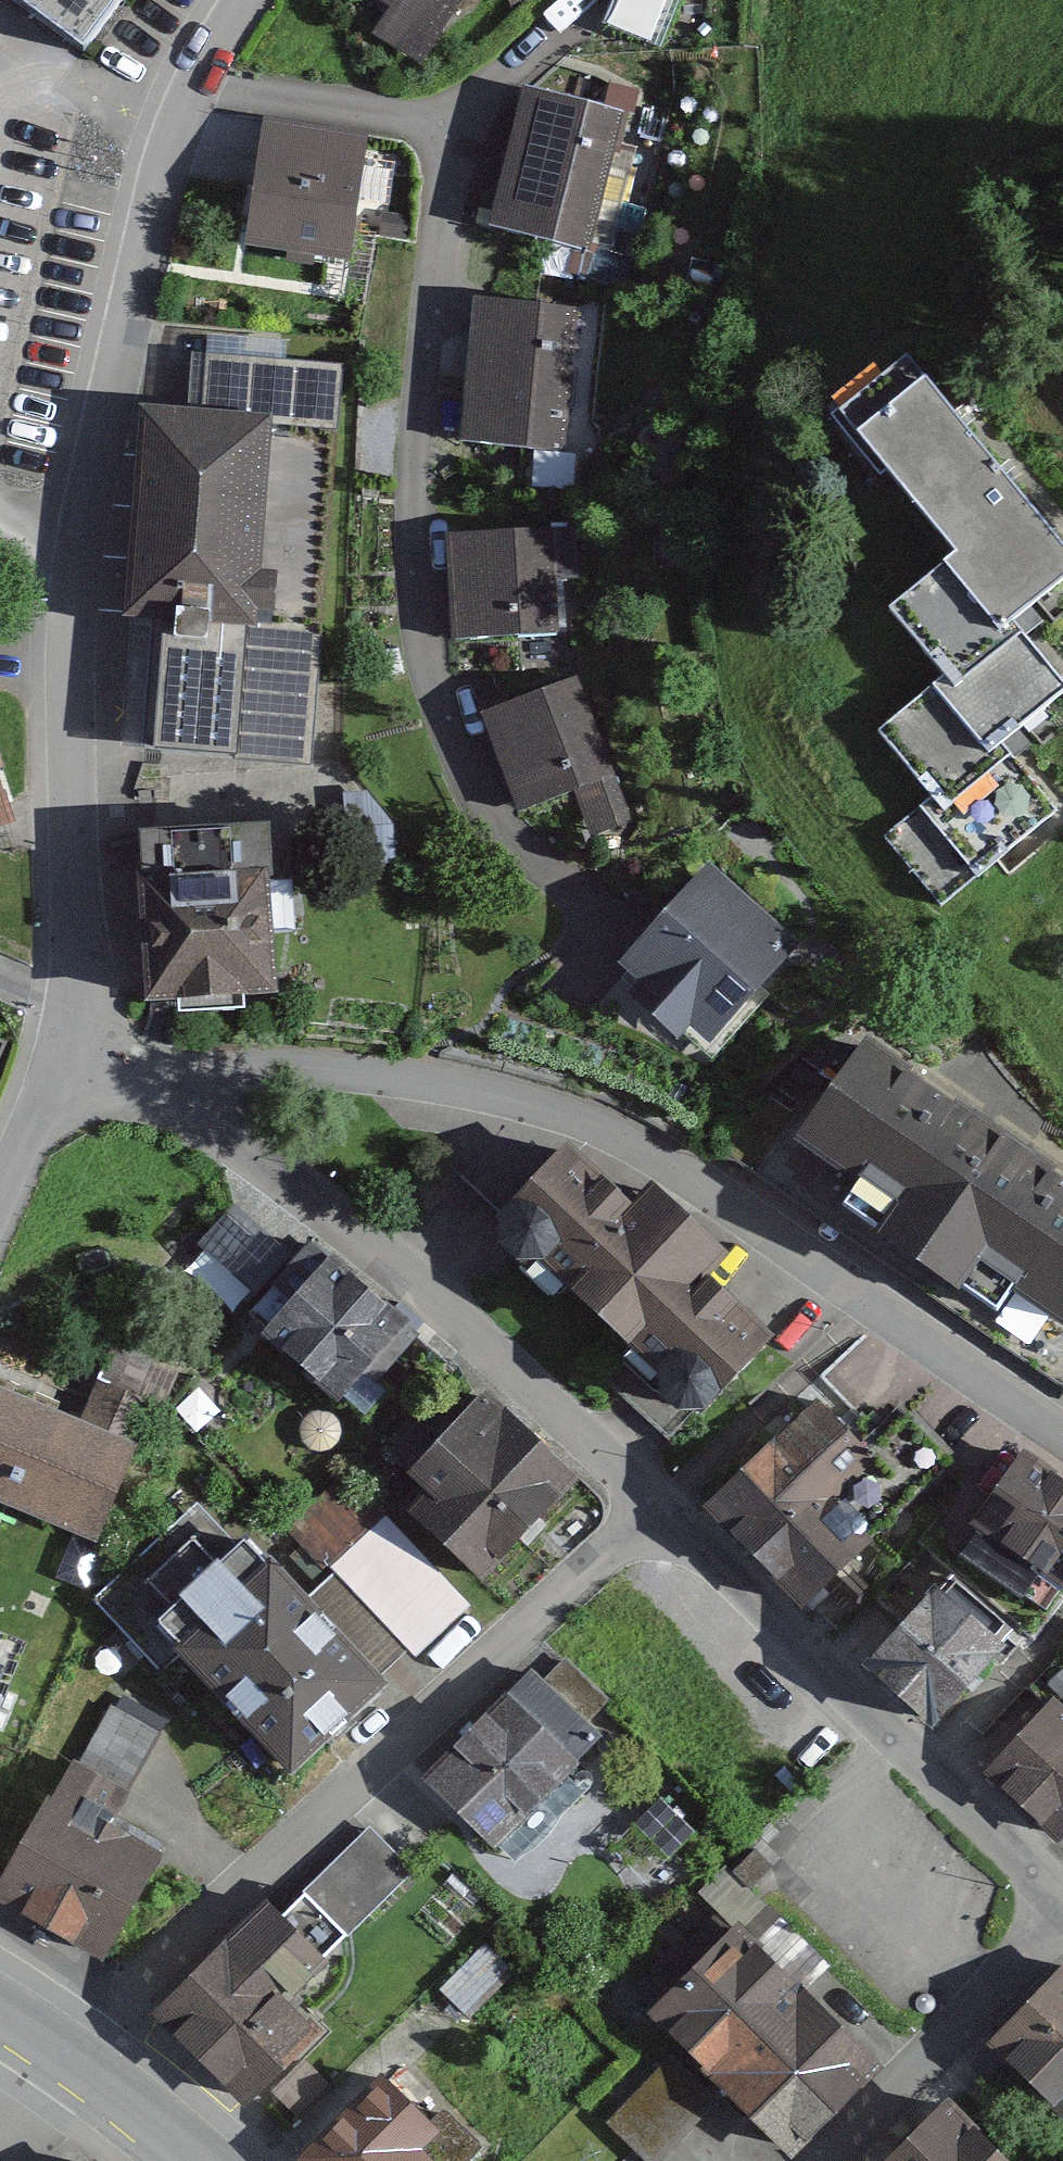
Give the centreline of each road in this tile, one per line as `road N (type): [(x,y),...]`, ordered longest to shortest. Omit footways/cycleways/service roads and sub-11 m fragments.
road 1 (tertiary): [(72,1039),(76,941),(57,652),(69,546),(156,170),(190,77),(235,0)]
road 2 (residential): [(158,1086),(224,1068),(345,1073),(546,1110),(630,1143),(1062,1441)]
road 3 (residential): [(648,1509),(340,1787),(100,2021),(72,2061)]
road 4 (residential): [(648,1509),(426,1297),(158,1086)]
road 5 (residential): [(1055,1902),(648,1509)]
road 6 (residential): [(1055,1902),(817,2160)]
road 7 (tertiary): [(0,1194),(72,1039)]
road 8 (secondary): [(72,2061),(203,2160)]

